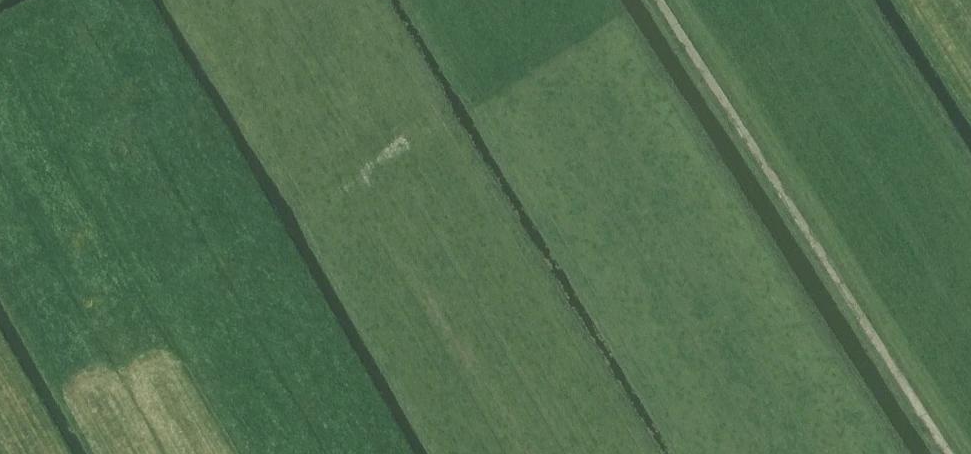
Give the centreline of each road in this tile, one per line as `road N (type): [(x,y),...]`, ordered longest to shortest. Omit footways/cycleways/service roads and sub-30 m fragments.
road 1 (track): [(948,453),(658,0)]

